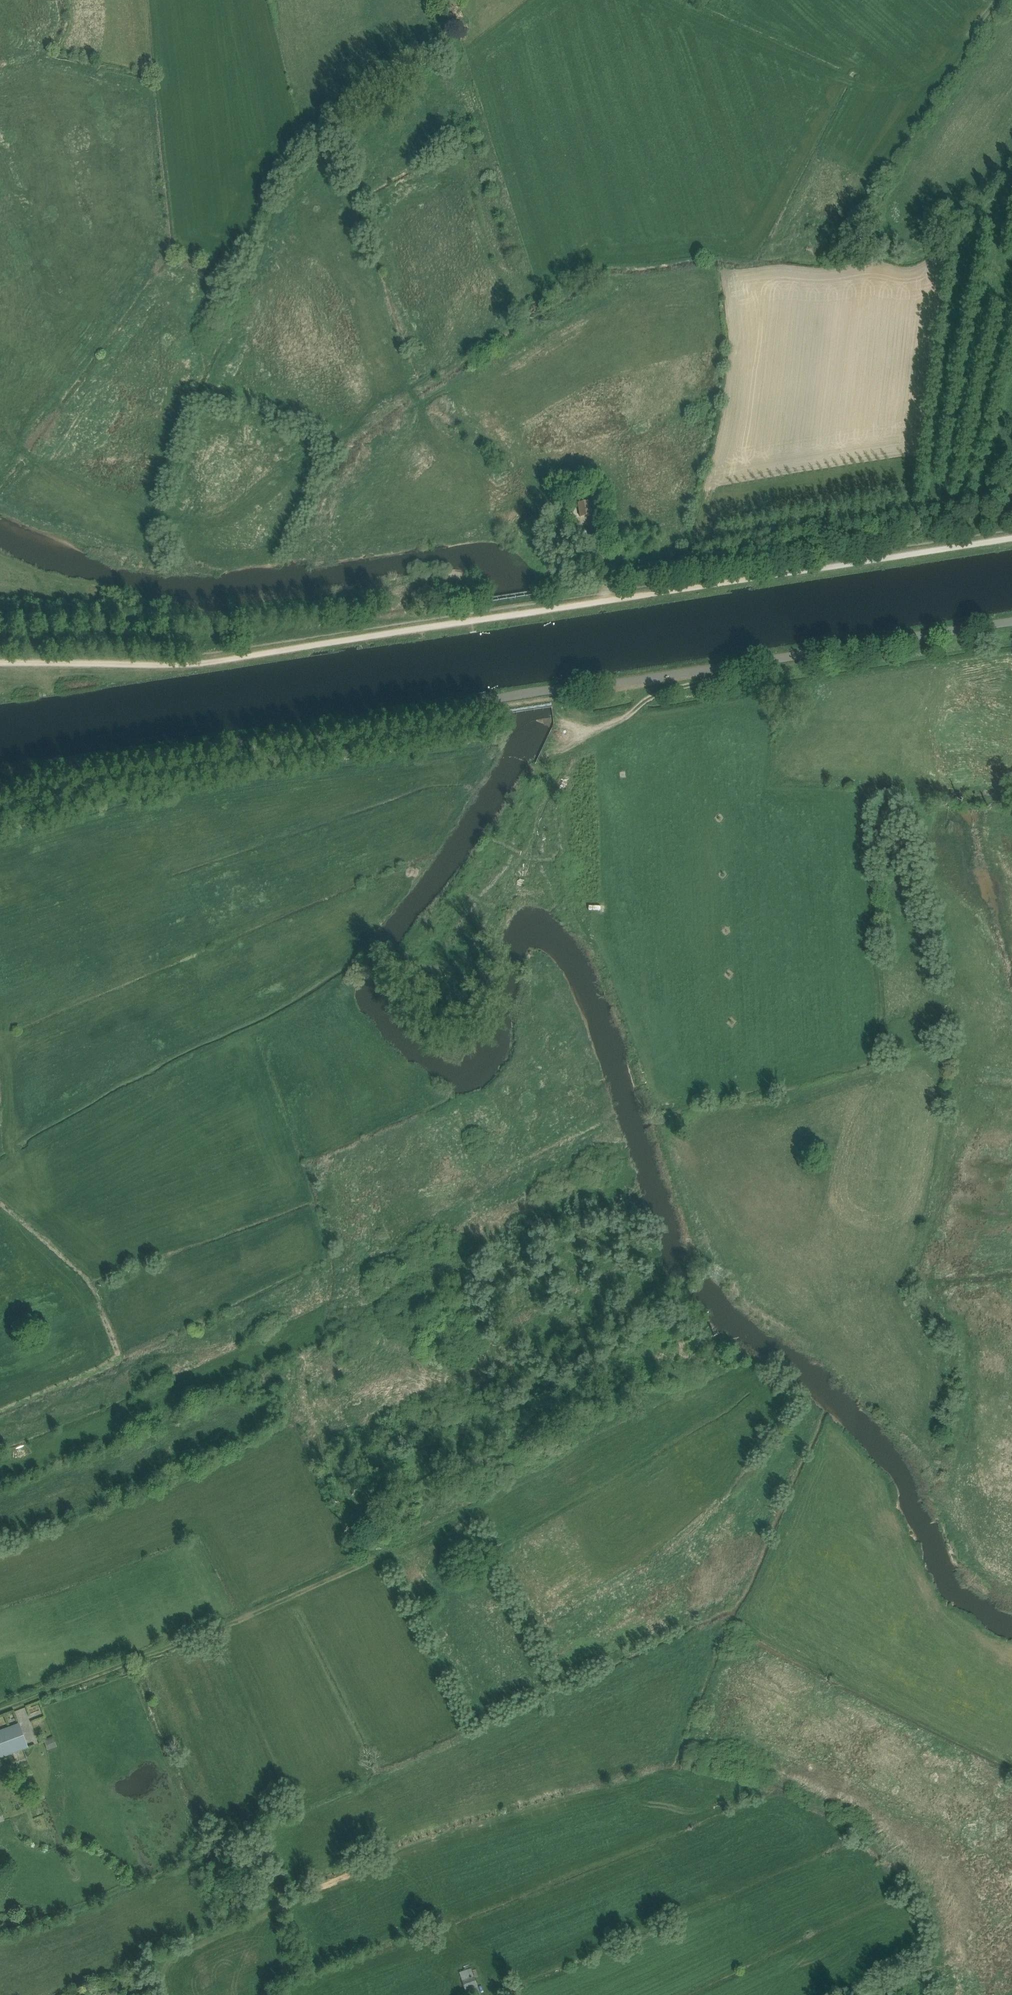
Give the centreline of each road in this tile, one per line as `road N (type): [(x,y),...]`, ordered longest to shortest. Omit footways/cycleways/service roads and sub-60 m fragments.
road 1 (track): [(0,662),(196,663),(1011,538)]
road 2 (track): [(1011,799),(884,797),(868,816),(878,1065)]
road 3 (track): [(737,664),(715,681),(655,695),(628,716),(549,746)]

